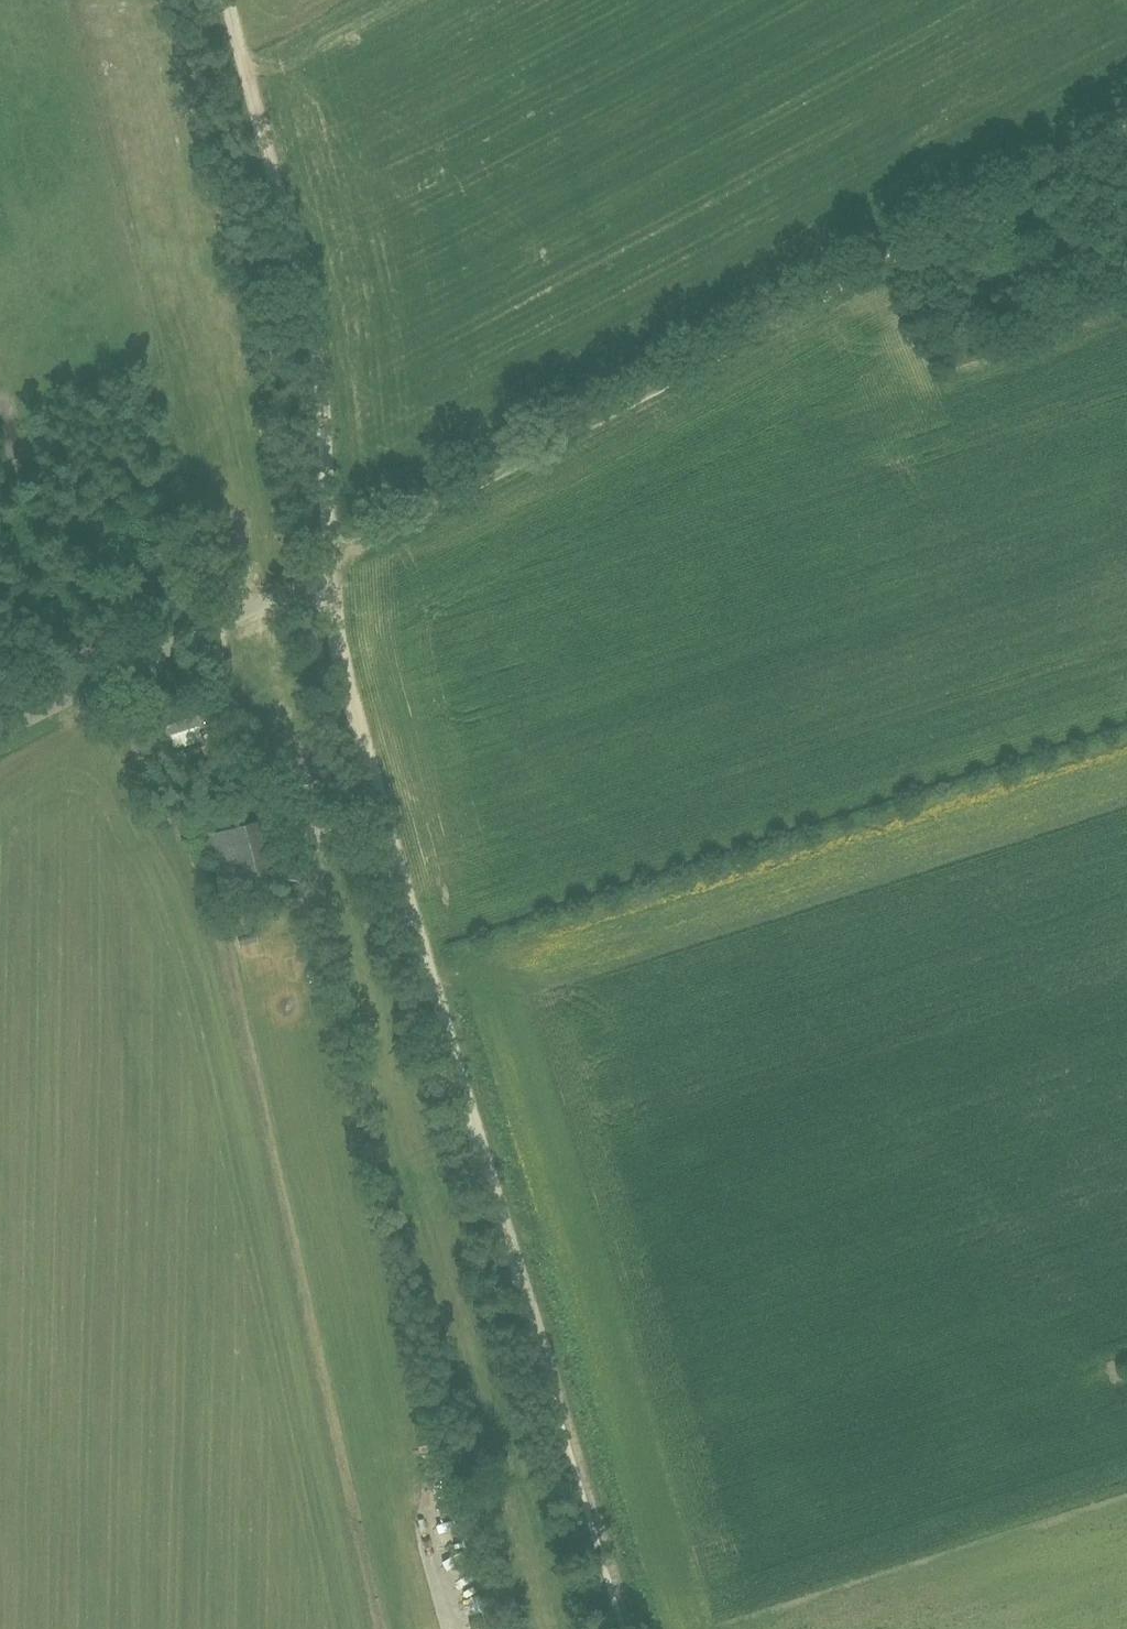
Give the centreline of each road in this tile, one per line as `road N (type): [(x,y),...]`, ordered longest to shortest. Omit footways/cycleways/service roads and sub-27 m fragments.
road 1 (track): [(633,1628),(343,657),(335,553)]
road 2 (track): [(335,553),(1126,130)]
road 3 (track): [(330,483),(322,354),(234,0)]
road 4 (unclassified): [(0,737),(275,598),(335,578)]

